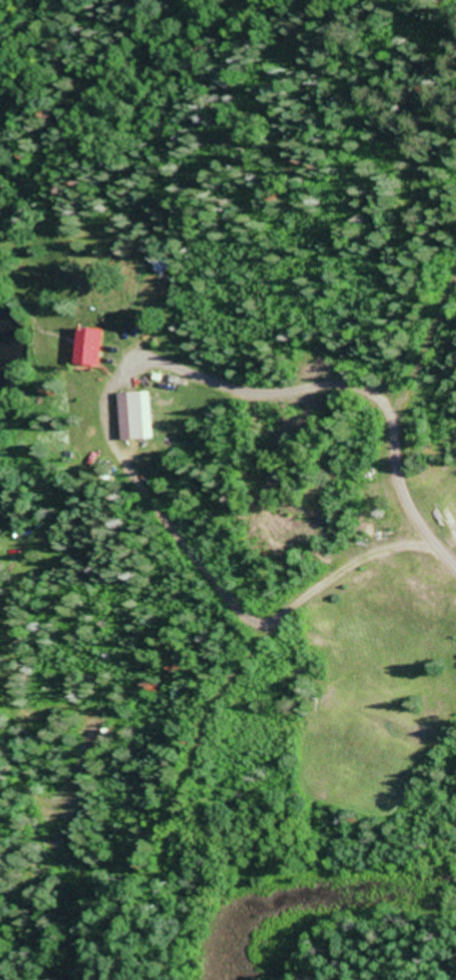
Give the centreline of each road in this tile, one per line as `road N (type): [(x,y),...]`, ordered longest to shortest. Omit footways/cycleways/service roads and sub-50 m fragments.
road 1 (track): [(142,979),(210,738),(252,634),(374,482),(455,306)]
road 2 (track): [(274,608),(151,426),(85,248),(121,0)]
road 3 (track): [(396,435),(404,499),(455,563)]

